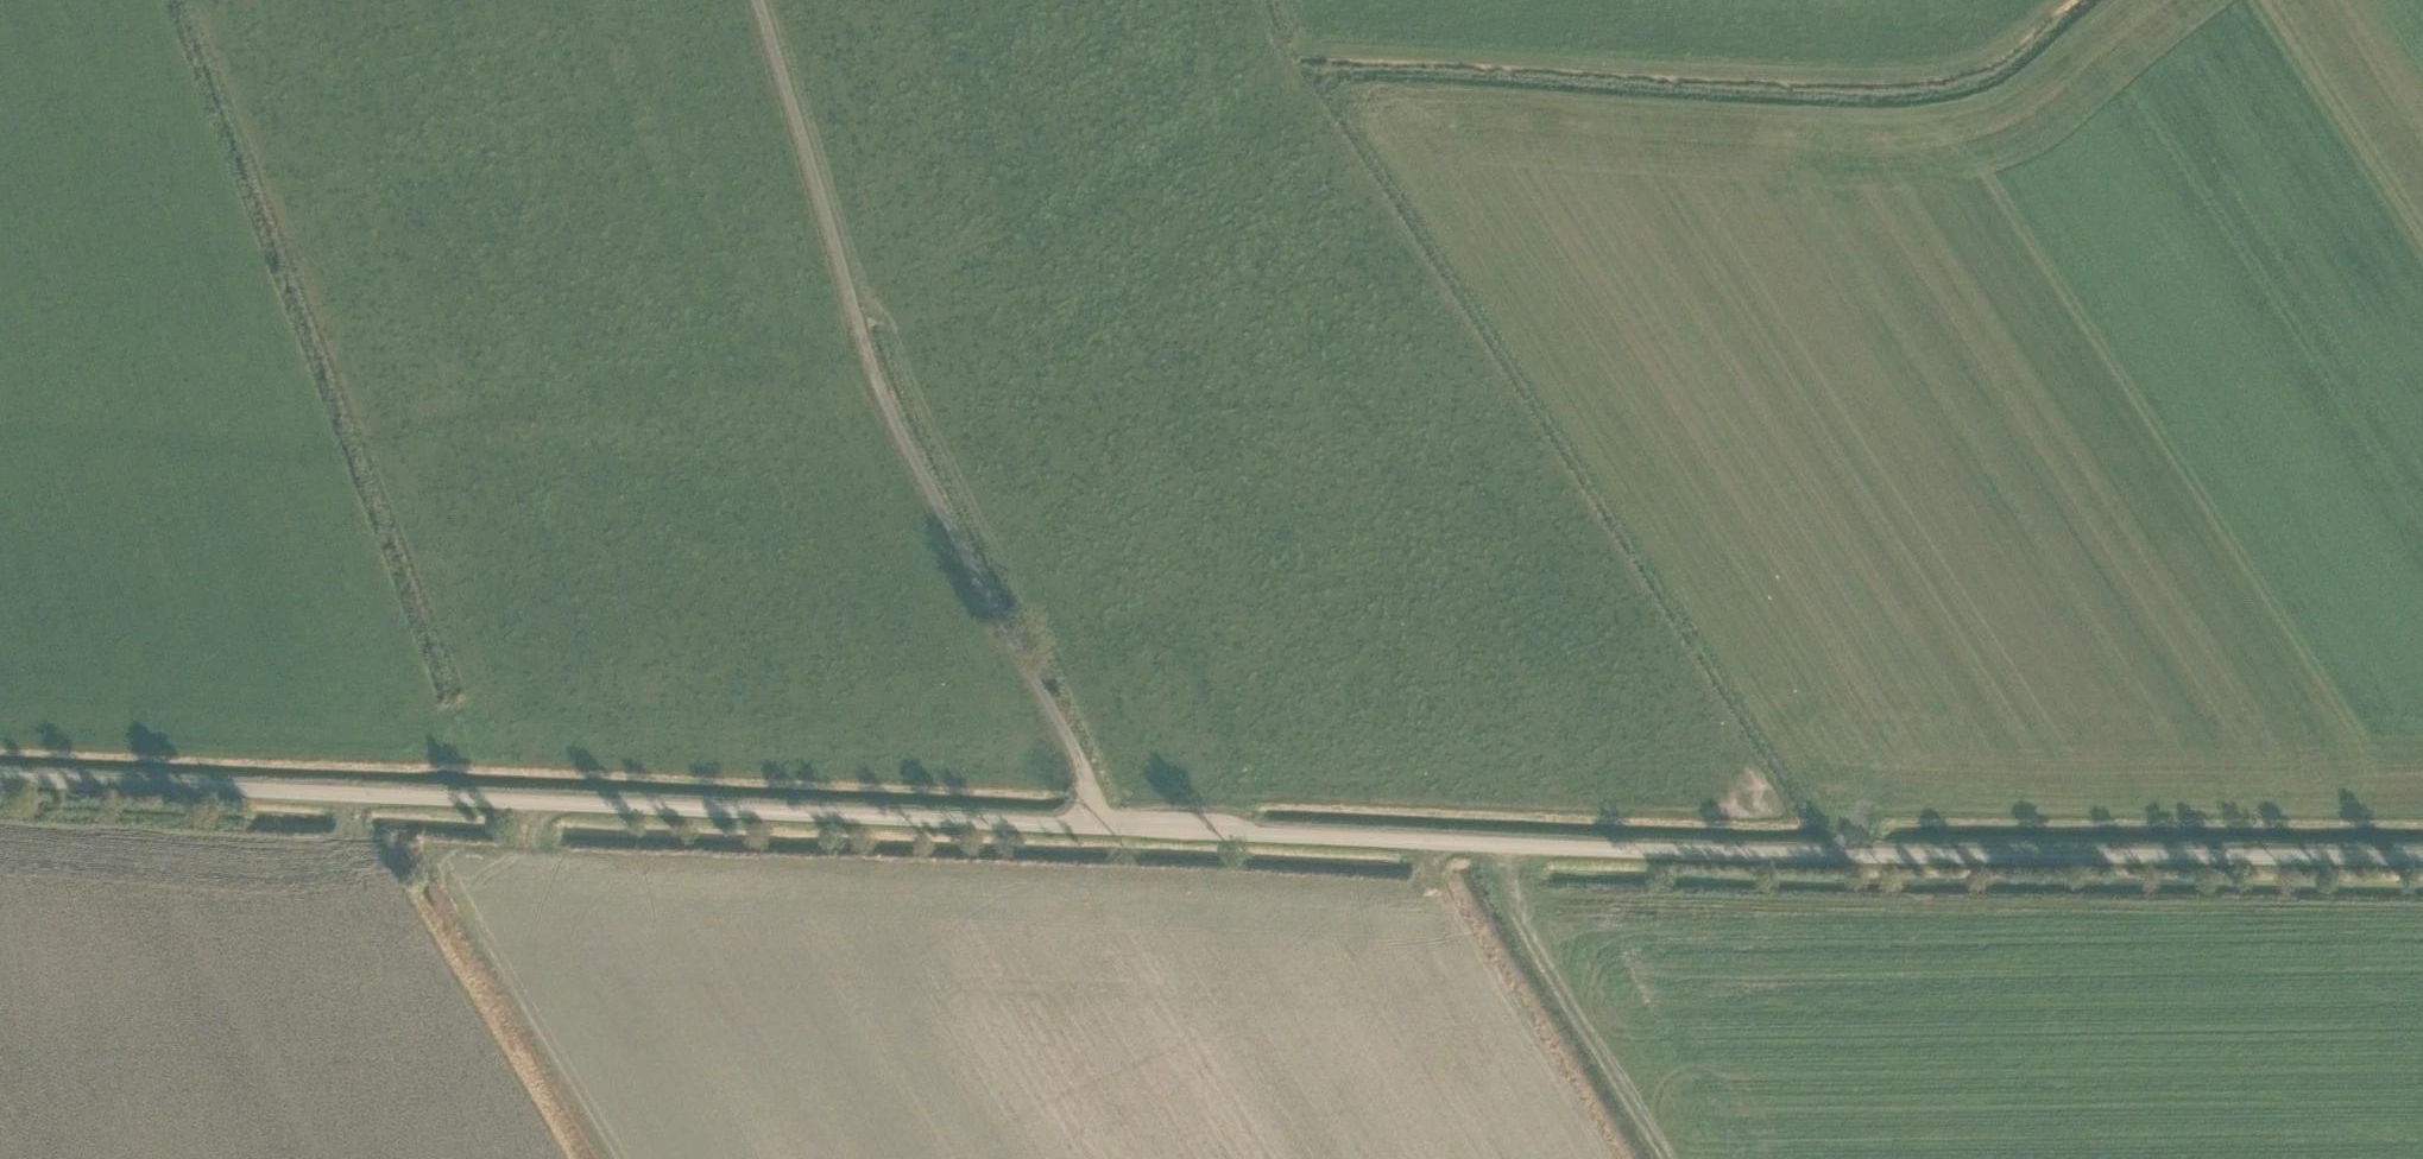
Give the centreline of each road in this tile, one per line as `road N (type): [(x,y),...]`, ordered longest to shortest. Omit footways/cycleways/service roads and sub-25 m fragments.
road 1 (tertiary): [(0,784),(1754,852),(2422,853)]

